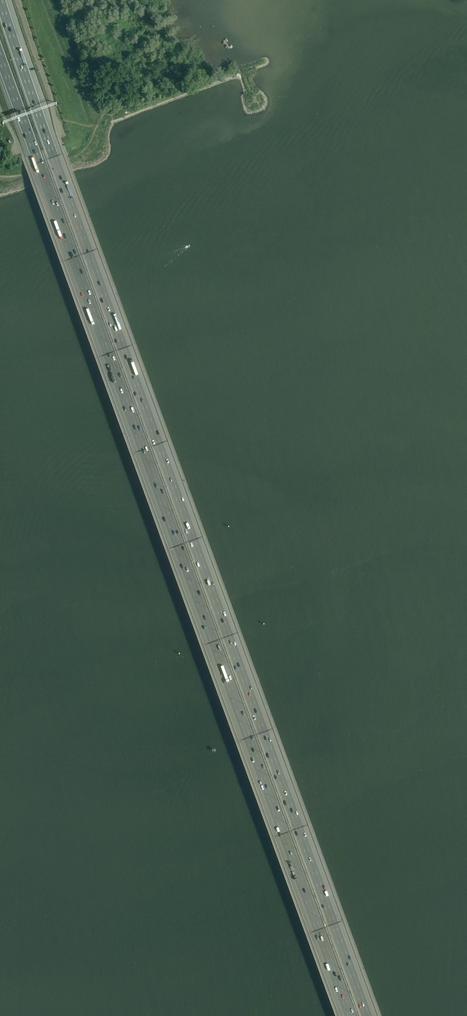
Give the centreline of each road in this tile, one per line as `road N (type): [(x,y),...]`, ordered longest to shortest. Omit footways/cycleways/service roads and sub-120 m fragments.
road 1 (motorway): [(368,1015),(0,0)]
road 2 (motorway): [(0,56),(351,1015)]

